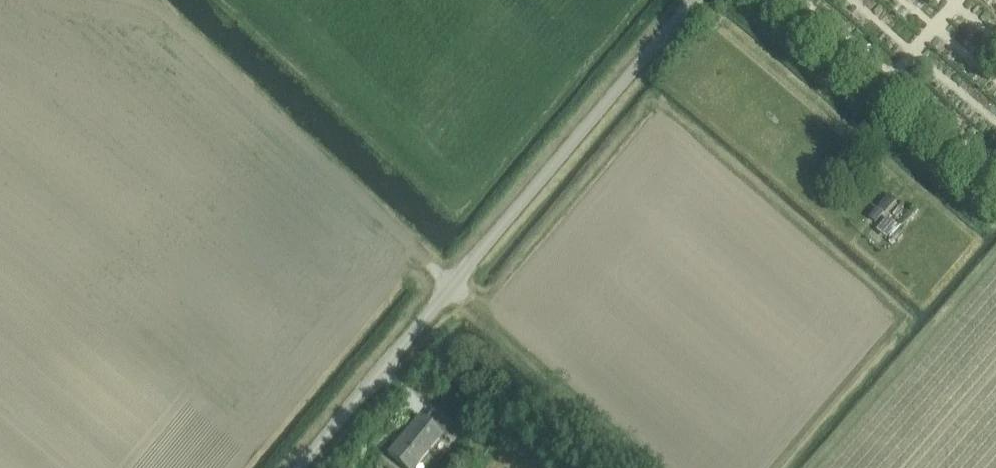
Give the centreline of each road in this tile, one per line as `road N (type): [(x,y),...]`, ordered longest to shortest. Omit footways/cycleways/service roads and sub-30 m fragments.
road 1 (unclassified): [(298,467),(700,0)]

